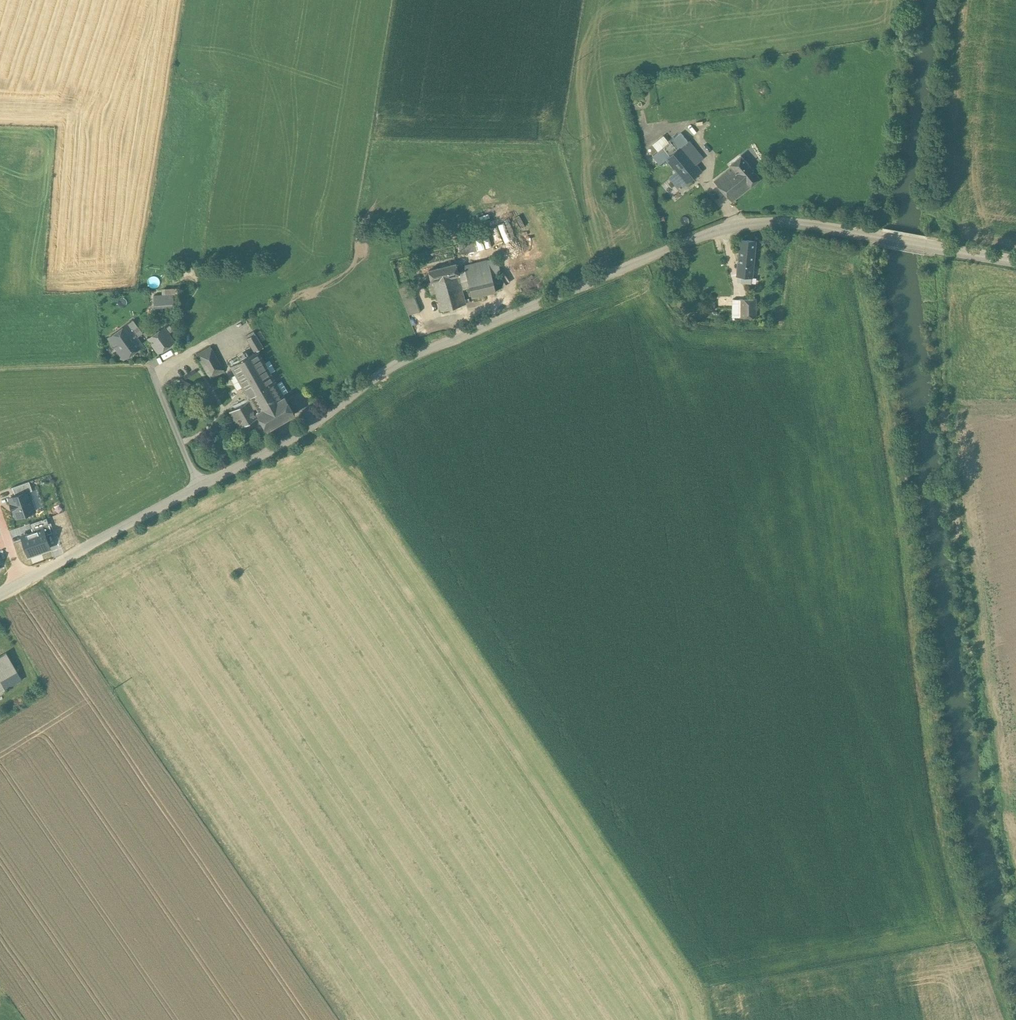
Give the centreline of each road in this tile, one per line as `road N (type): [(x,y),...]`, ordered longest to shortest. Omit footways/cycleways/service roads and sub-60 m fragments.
road 1 (tertiary): [(1015,261),(781,222),(726,228),(394,366),(293,438),(199,487)]
road 2 (tertiary): [(199,487),(19,585)]
road 3 (residential): [(199,487),(155,376),(160,362)]

